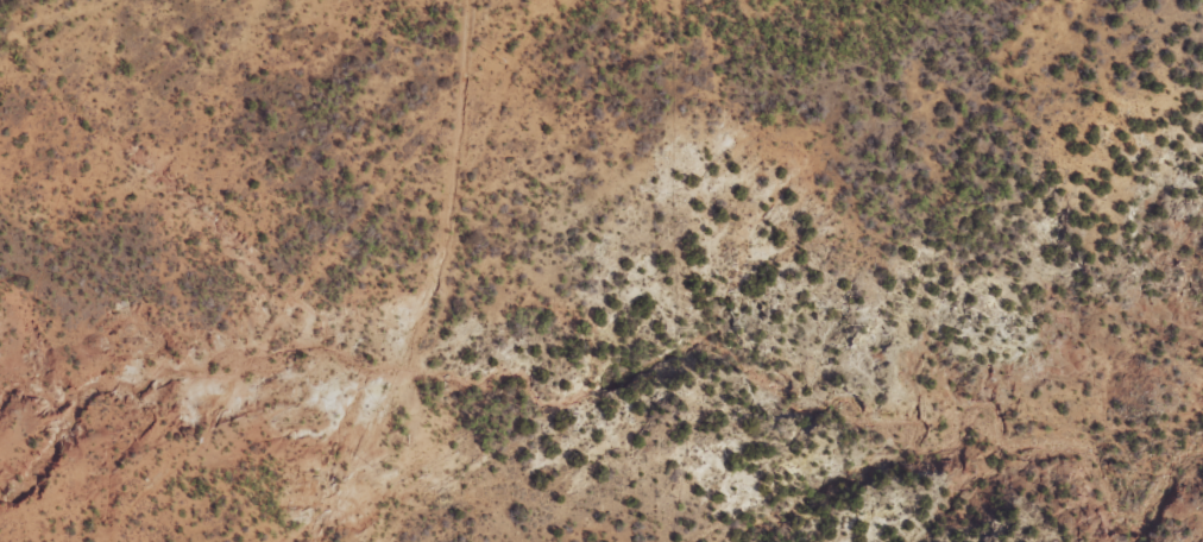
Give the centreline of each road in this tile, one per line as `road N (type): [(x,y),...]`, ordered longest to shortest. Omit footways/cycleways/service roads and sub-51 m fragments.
road 1 (track): [(593,0),(456,172),(385,323),(349,541)]

